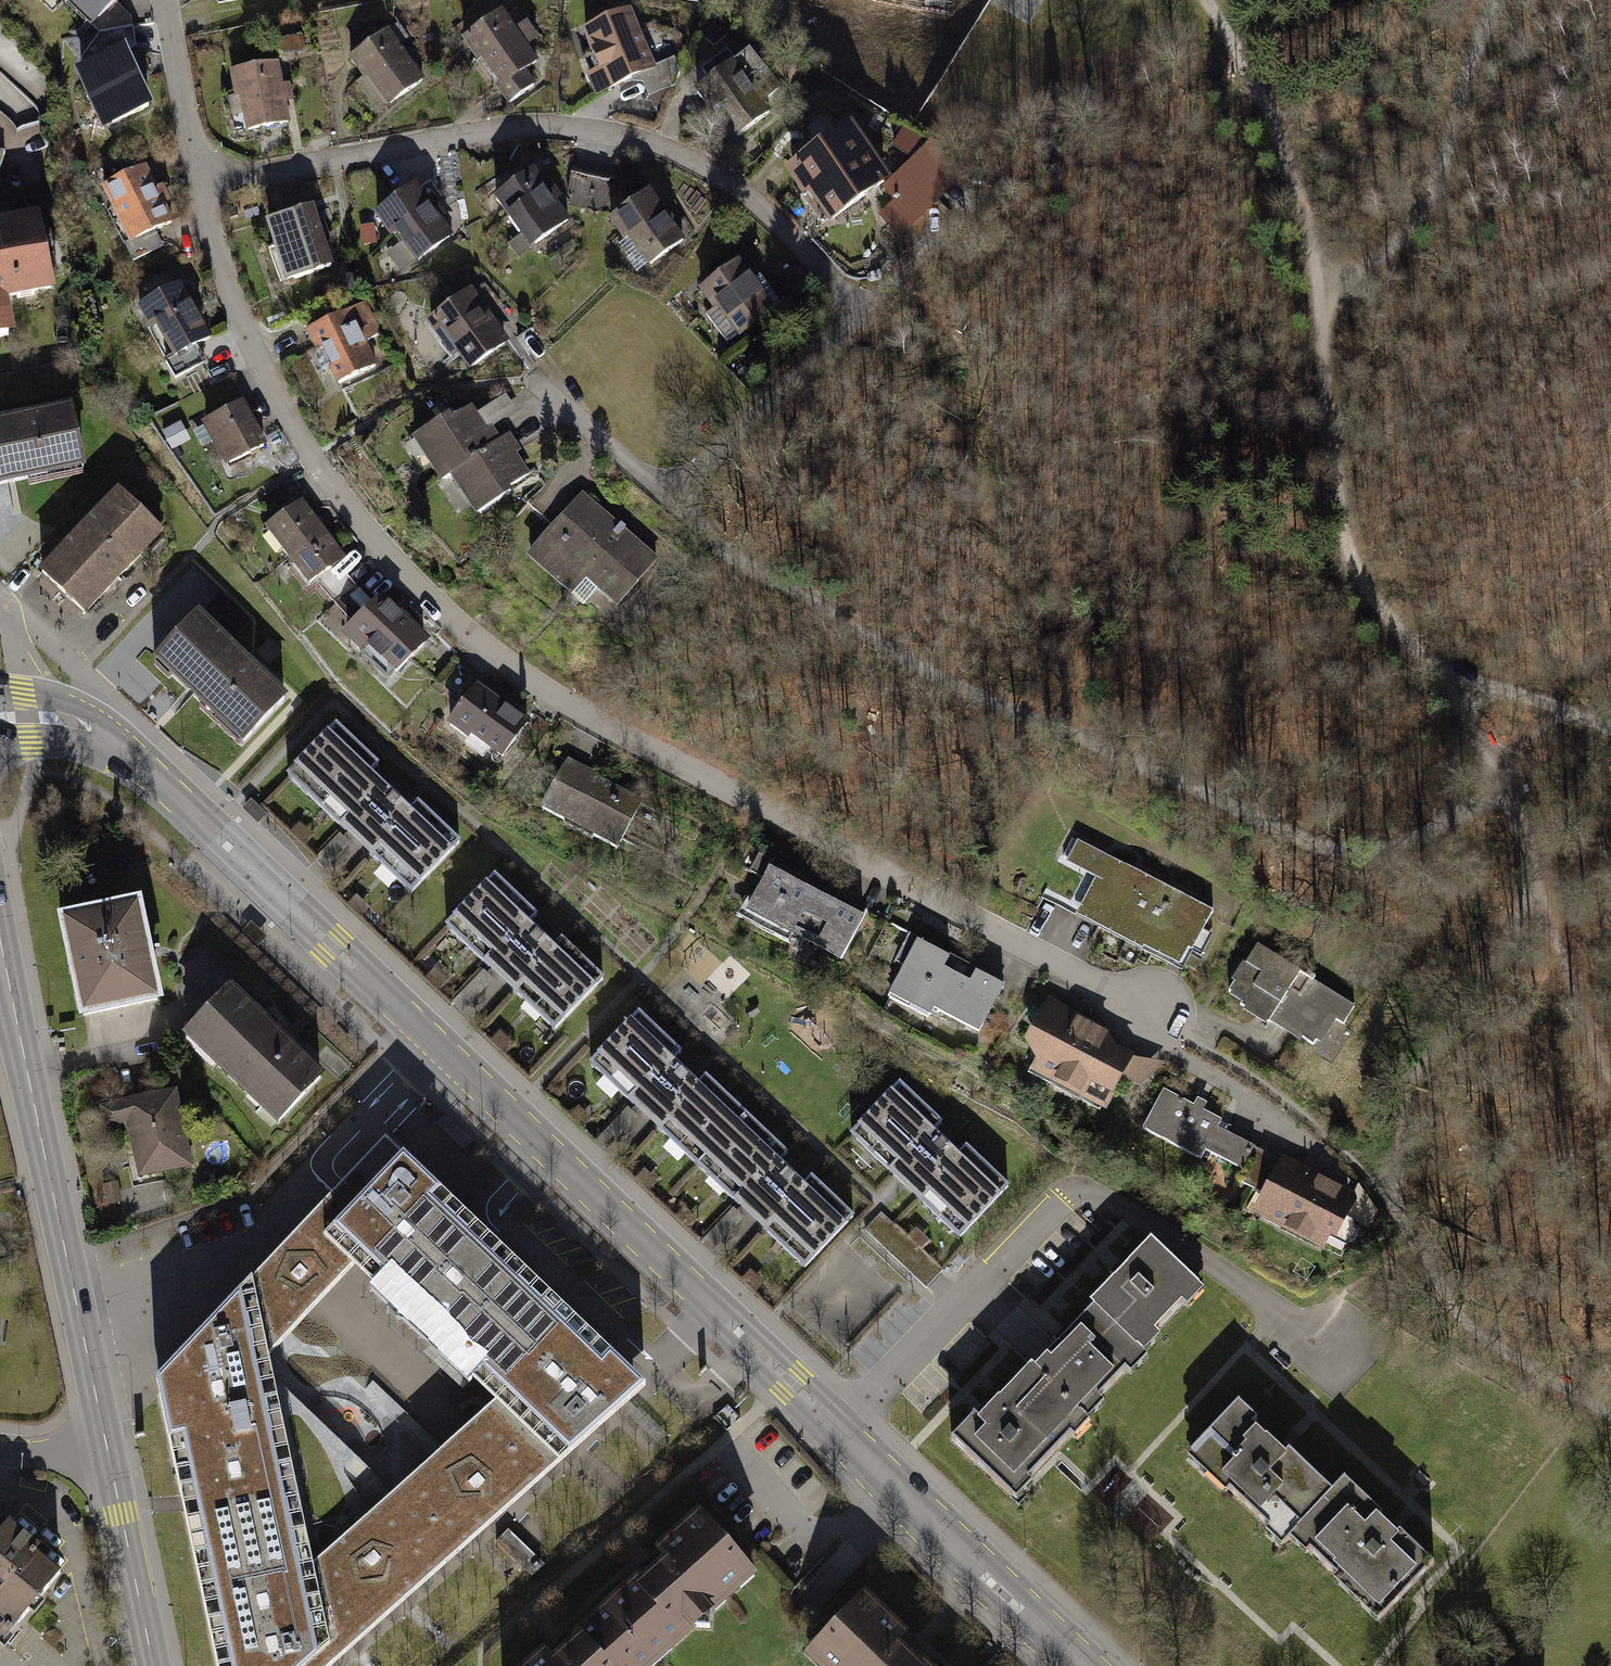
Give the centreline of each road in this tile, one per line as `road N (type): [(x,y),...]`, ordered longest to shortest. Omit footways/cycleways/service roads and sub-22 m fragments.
road 1 (residential): [(0,719),(83,729),(142,768),(1093,1665)]
road 2 (residential): [(200,187),(232,299),(299,437),(375,542),(458,626),(582,711),(1147,1010)]
road 3 (residential): [(665,486),(691,477),(858,318),(718,187),(662,154),(518,127),(200,187)]
road 4 (track): [(1493,765),(1460,816),(1428,832),(1361,850),(1306,845),(885,651),(707,544),(666,511),(665,486)]
road 5 (track): [(1437,666),(1381,608),(1340,518),(1322,294),(1289,153),(1210,0)]
road 6 (secondary): [(107,1446),(0,956)]
road 7 (track): [(1391,1210),(1416,1078),(1468,1010),(1538,884)]
road 8 (track): [(1322,294),(1388,254),(1429,207),(1496,0)]
road 9 (track): [(1538,884),(1493,765),(1437,666)]
road 10 (secondary): [(152,1665),(107,1446)]
road 11 (residential): [(165,0),(200,187)]
road 12 (track): [(1610,729),(1437,666)]
road 13 (residential): [(665,486),(643,477),(540,384)]

